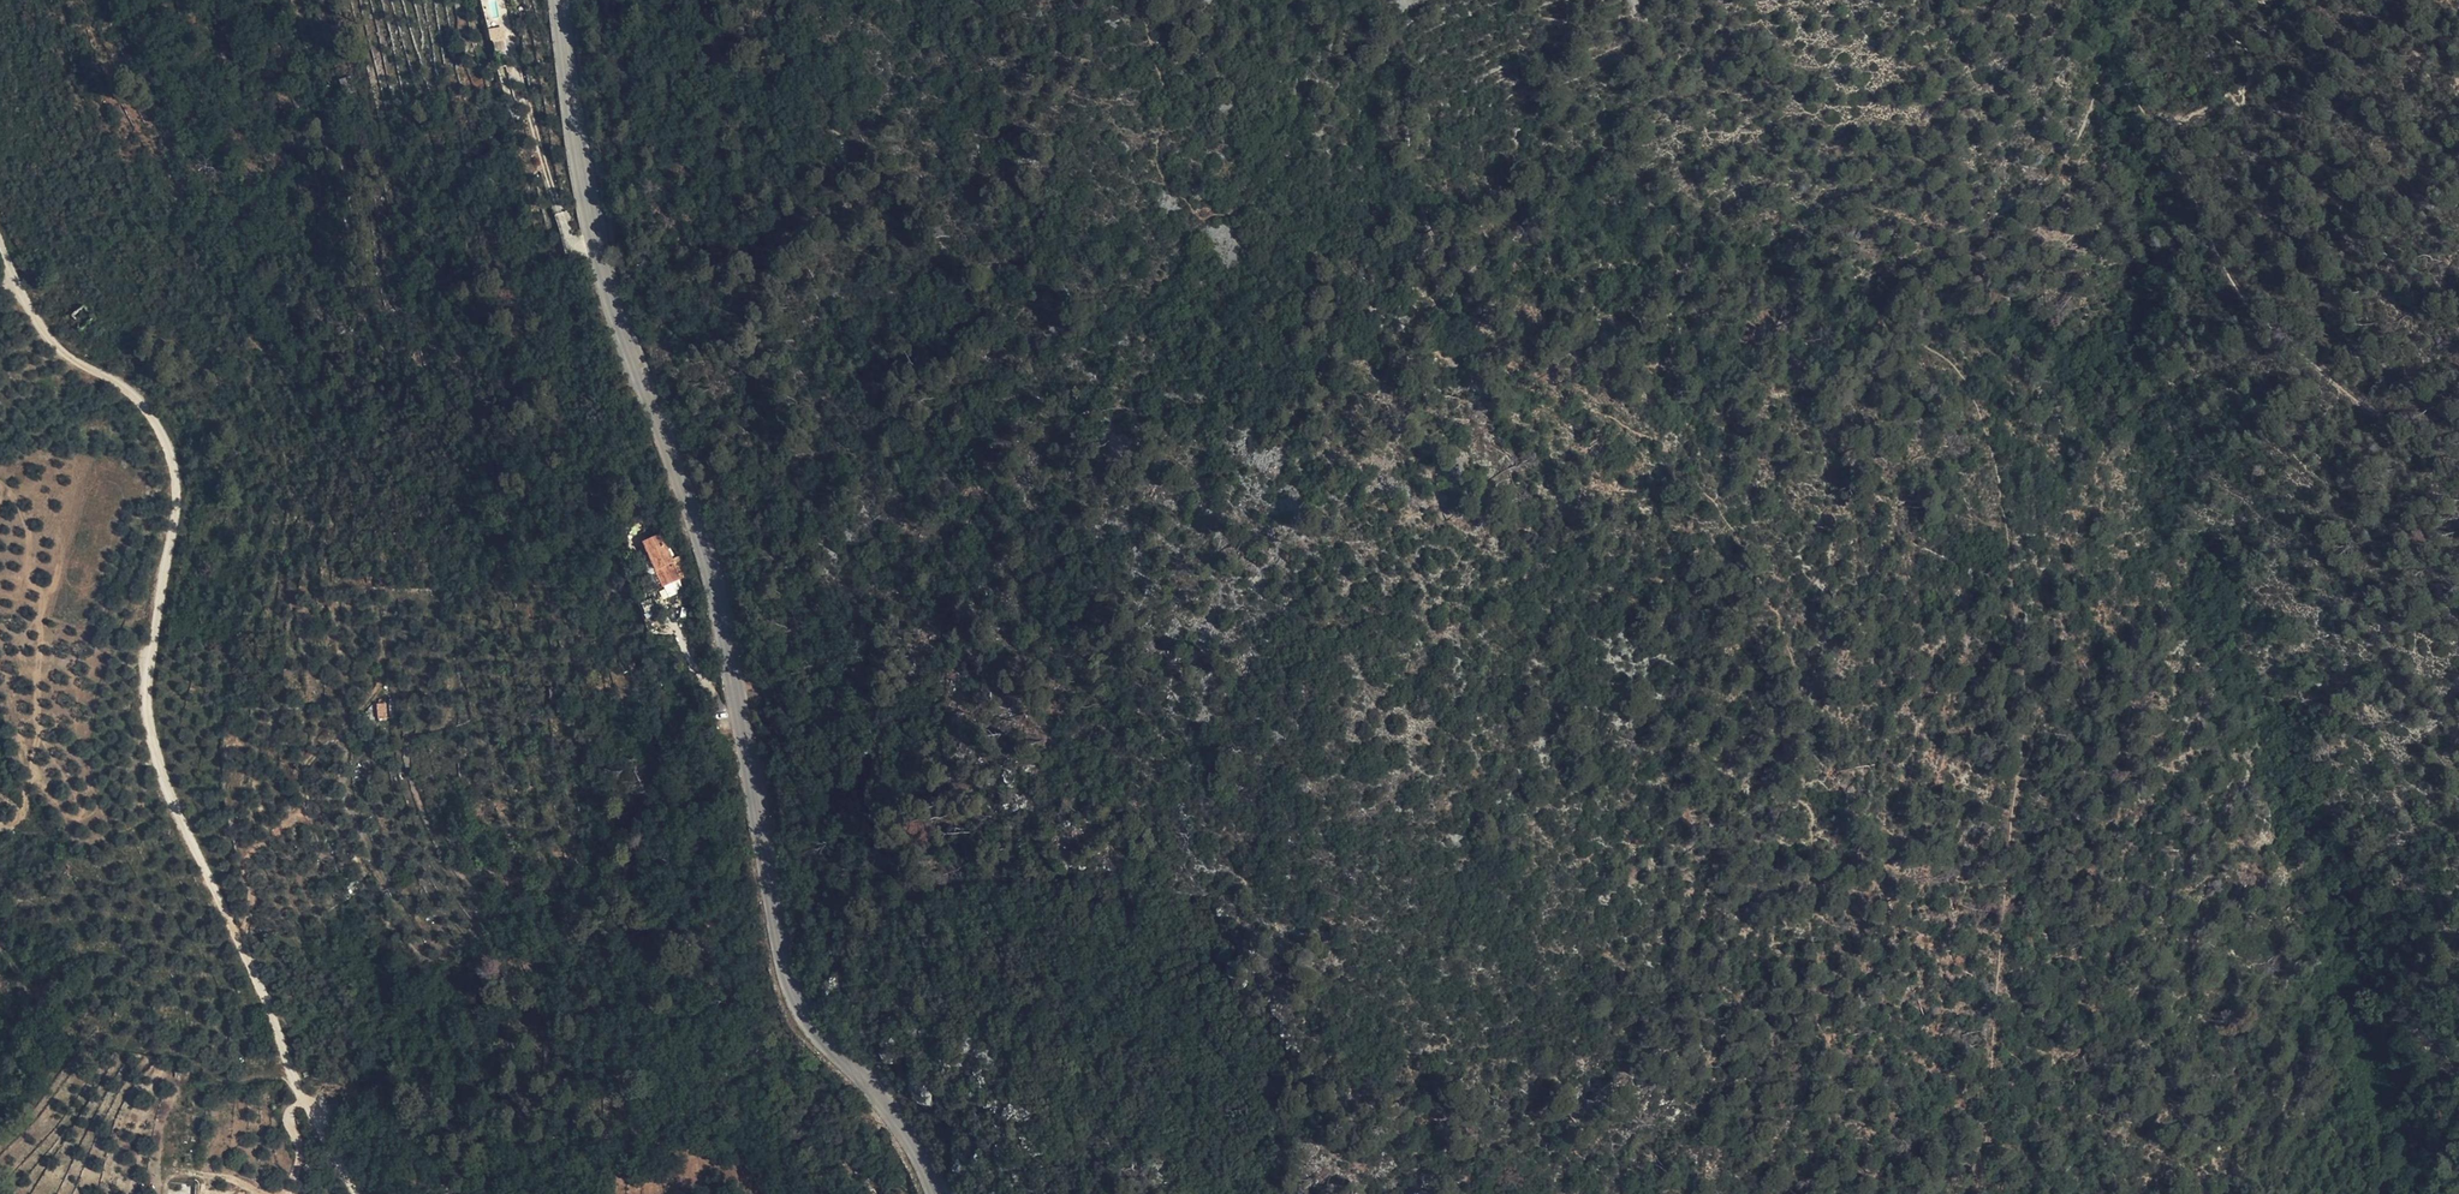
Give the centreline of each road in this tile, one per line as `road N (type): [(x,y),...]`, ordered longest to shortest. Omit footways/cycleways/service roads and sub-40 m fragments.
road 1 (tertiary): [(562,0),(599,275),(705,564),(792,1004),(814,1038),(907,1132),(936,1193)]
road 2 (track): [(0,240),(31,313),(64,355),(145,403),(169,446),(175,503),(145,696),(155,758),(303,1099),(358,1193)]

